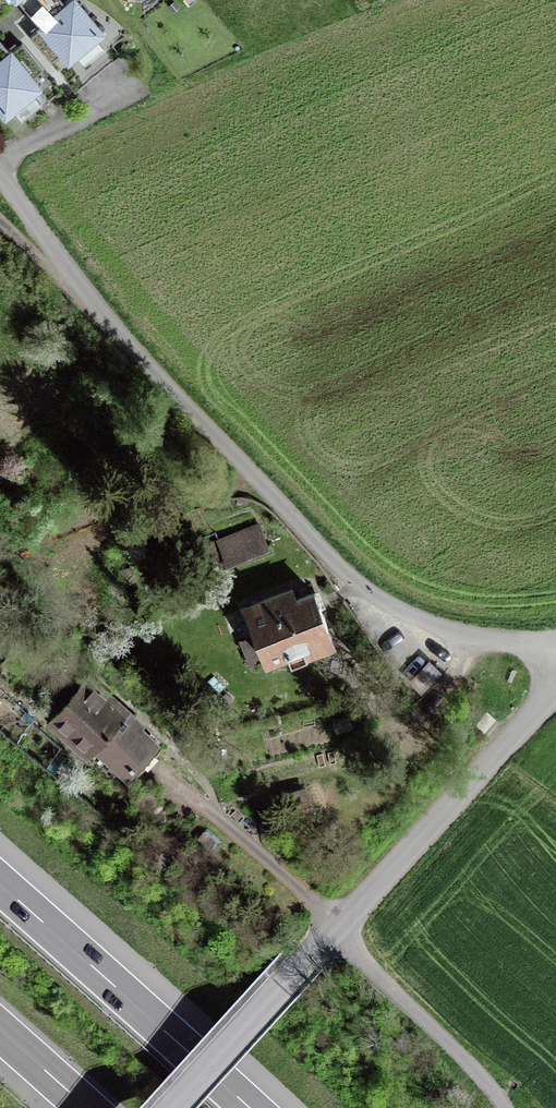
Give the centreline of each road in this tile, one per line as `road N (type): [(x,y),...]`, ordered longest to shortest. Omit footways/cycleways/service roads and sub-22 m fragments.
road 1 (residential): [(555,662),(535,649),(415,617),(358,583),(93,300),(0,175)]
road 2 (motorway): [(250,1107),(0,884)]
road 3 (unclassified): [(555,695),(337,928)]
road 4 (track): [(504,1107),(337,928)]
road 5 (unclassified): [(337,928),(171,1107)]
road 6 (residential): [(211,817),(337,928)]

